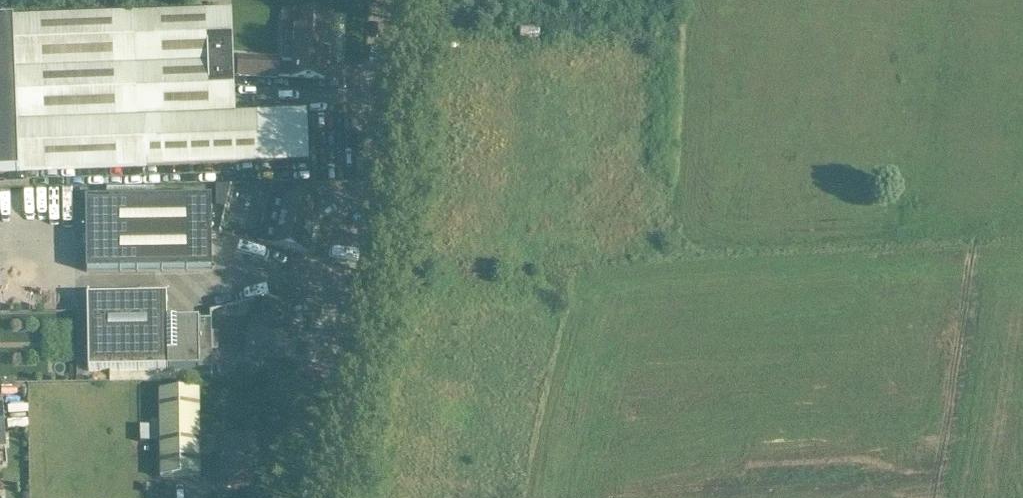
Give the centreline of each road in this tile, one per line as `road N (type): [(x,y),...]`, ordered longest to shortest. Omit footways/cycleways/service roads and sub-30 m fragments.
road 1 (unclassified): [(316,497),(372,209),(384,0)]

